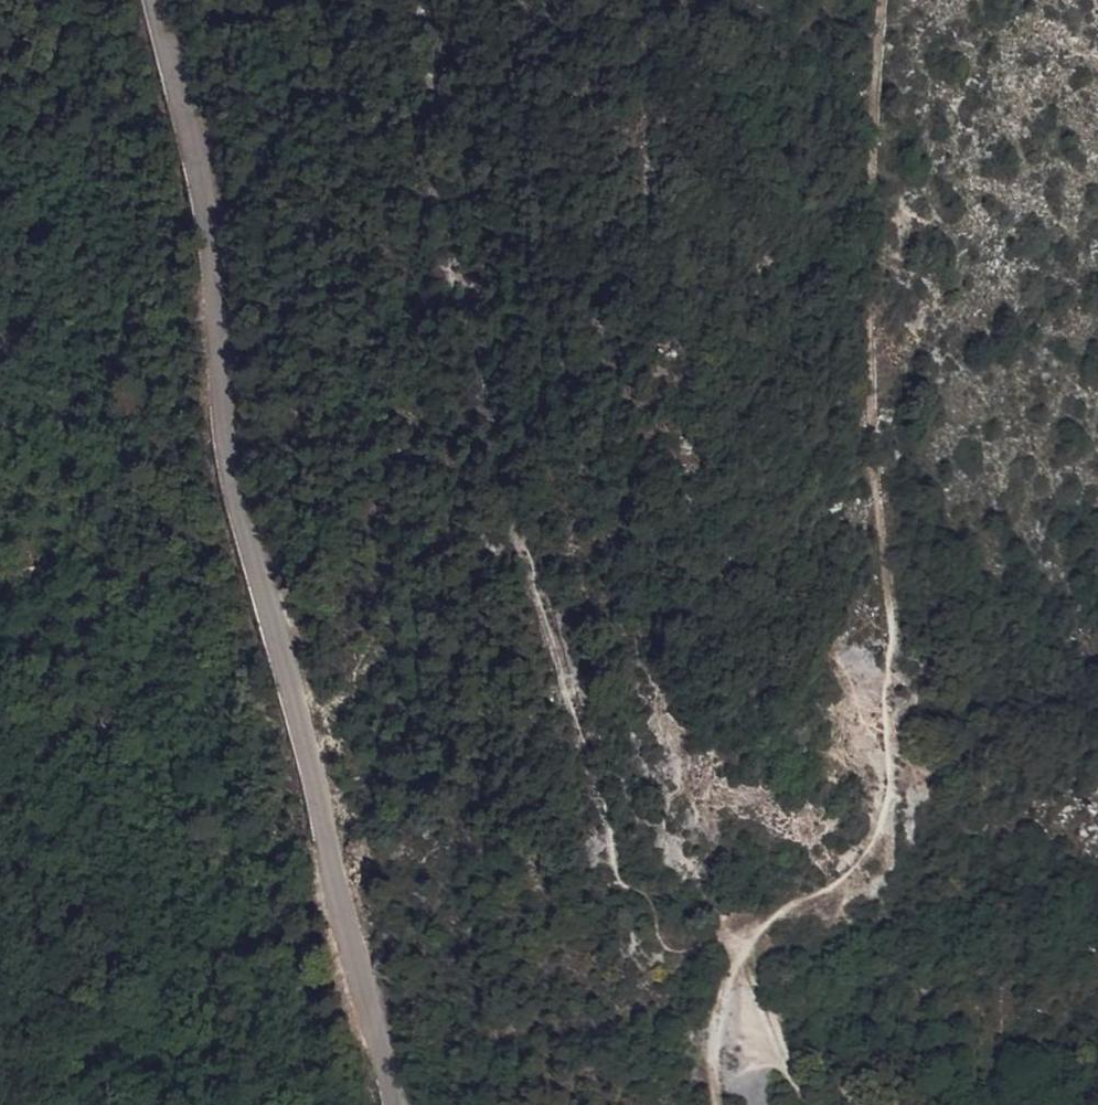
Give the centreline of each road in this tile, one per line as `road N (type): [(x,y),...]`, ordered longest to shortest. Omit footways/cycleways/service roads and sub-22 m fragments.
road 1 (tertiary): [(396,1104),(305,733),(237,501),(222,418),(216,294),(160,0)]
road 2 (track): [(880,1104),(807,1084),(767,1044),(740,1031),(719,1033),(716,1104)]

